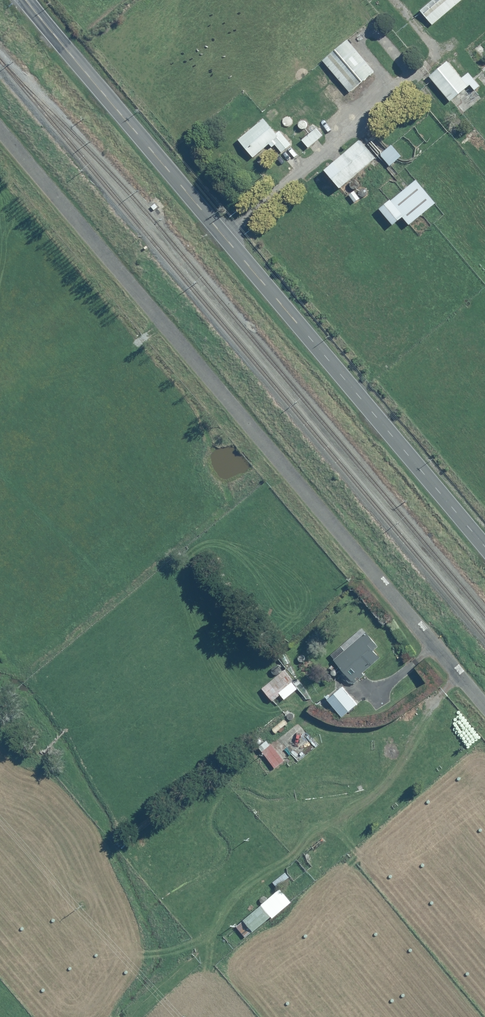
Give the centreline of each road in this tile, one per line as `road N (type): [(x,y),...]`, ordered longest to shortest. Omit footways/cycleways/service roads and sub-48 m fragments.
road 1 (unclassified): [(484,706),(0,131)]
road 2 (secondary): [(484,546),(23,0)]

